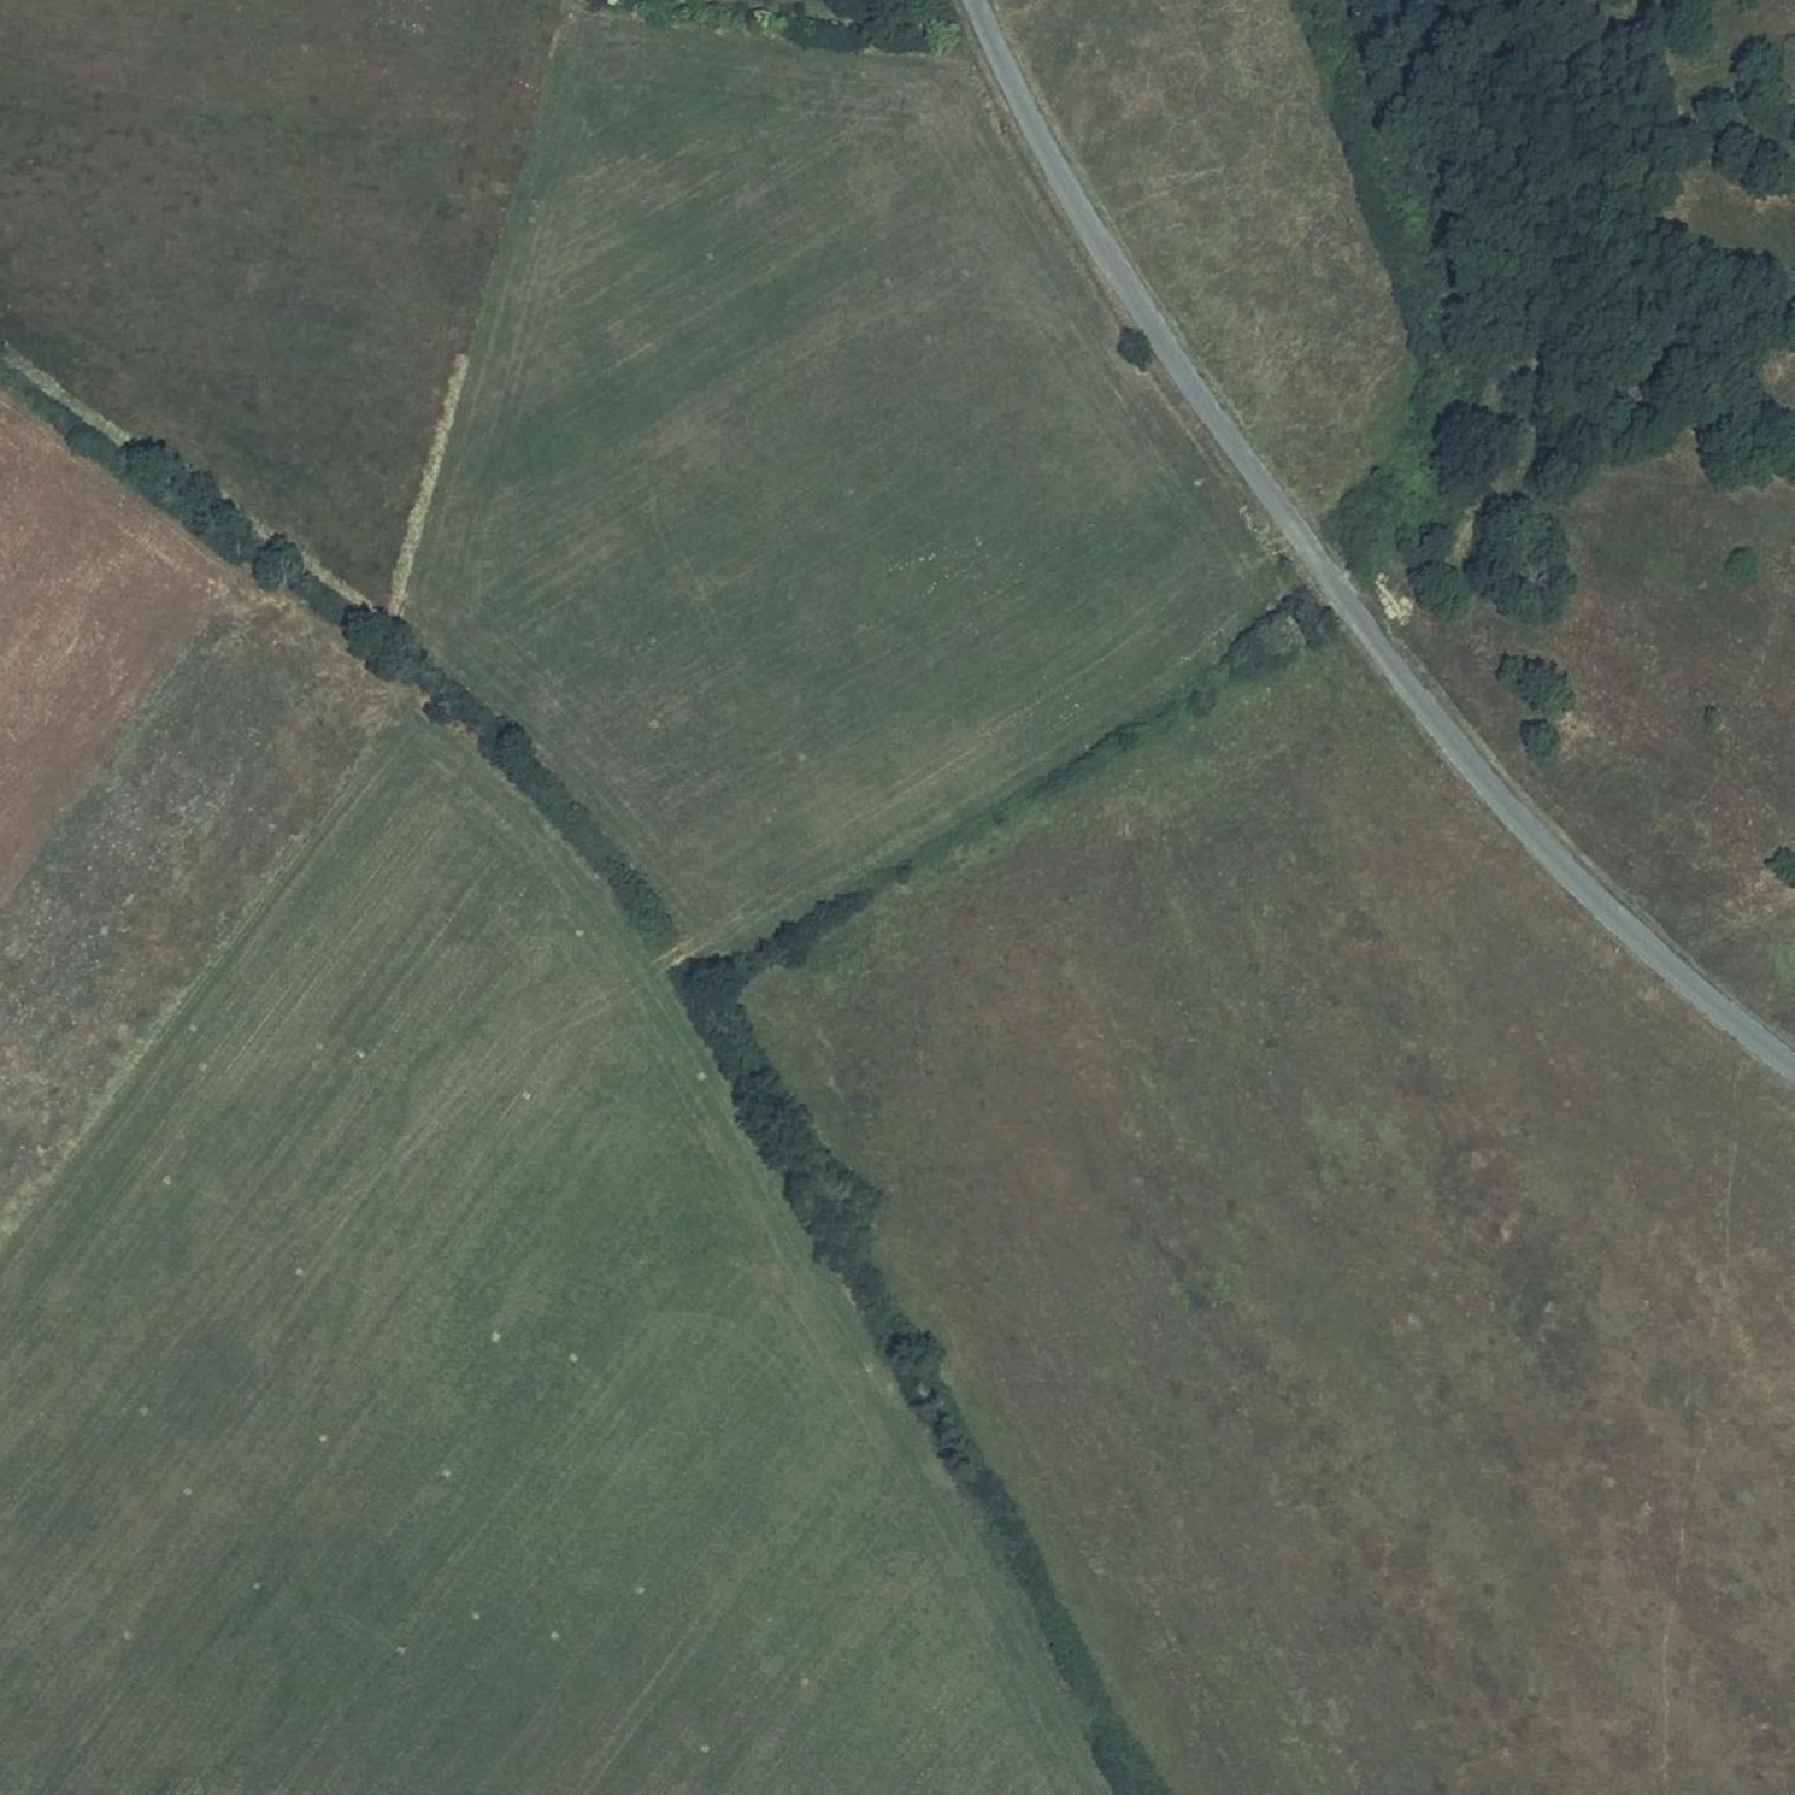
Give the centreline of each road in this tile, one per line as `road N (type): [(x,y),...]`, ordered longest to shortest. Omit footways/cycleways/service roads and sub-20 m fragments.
road 1 (unclassified): [(974,0),(1029,136),(1255,485),(1426,712),(1585,892),(1794,1067)]

